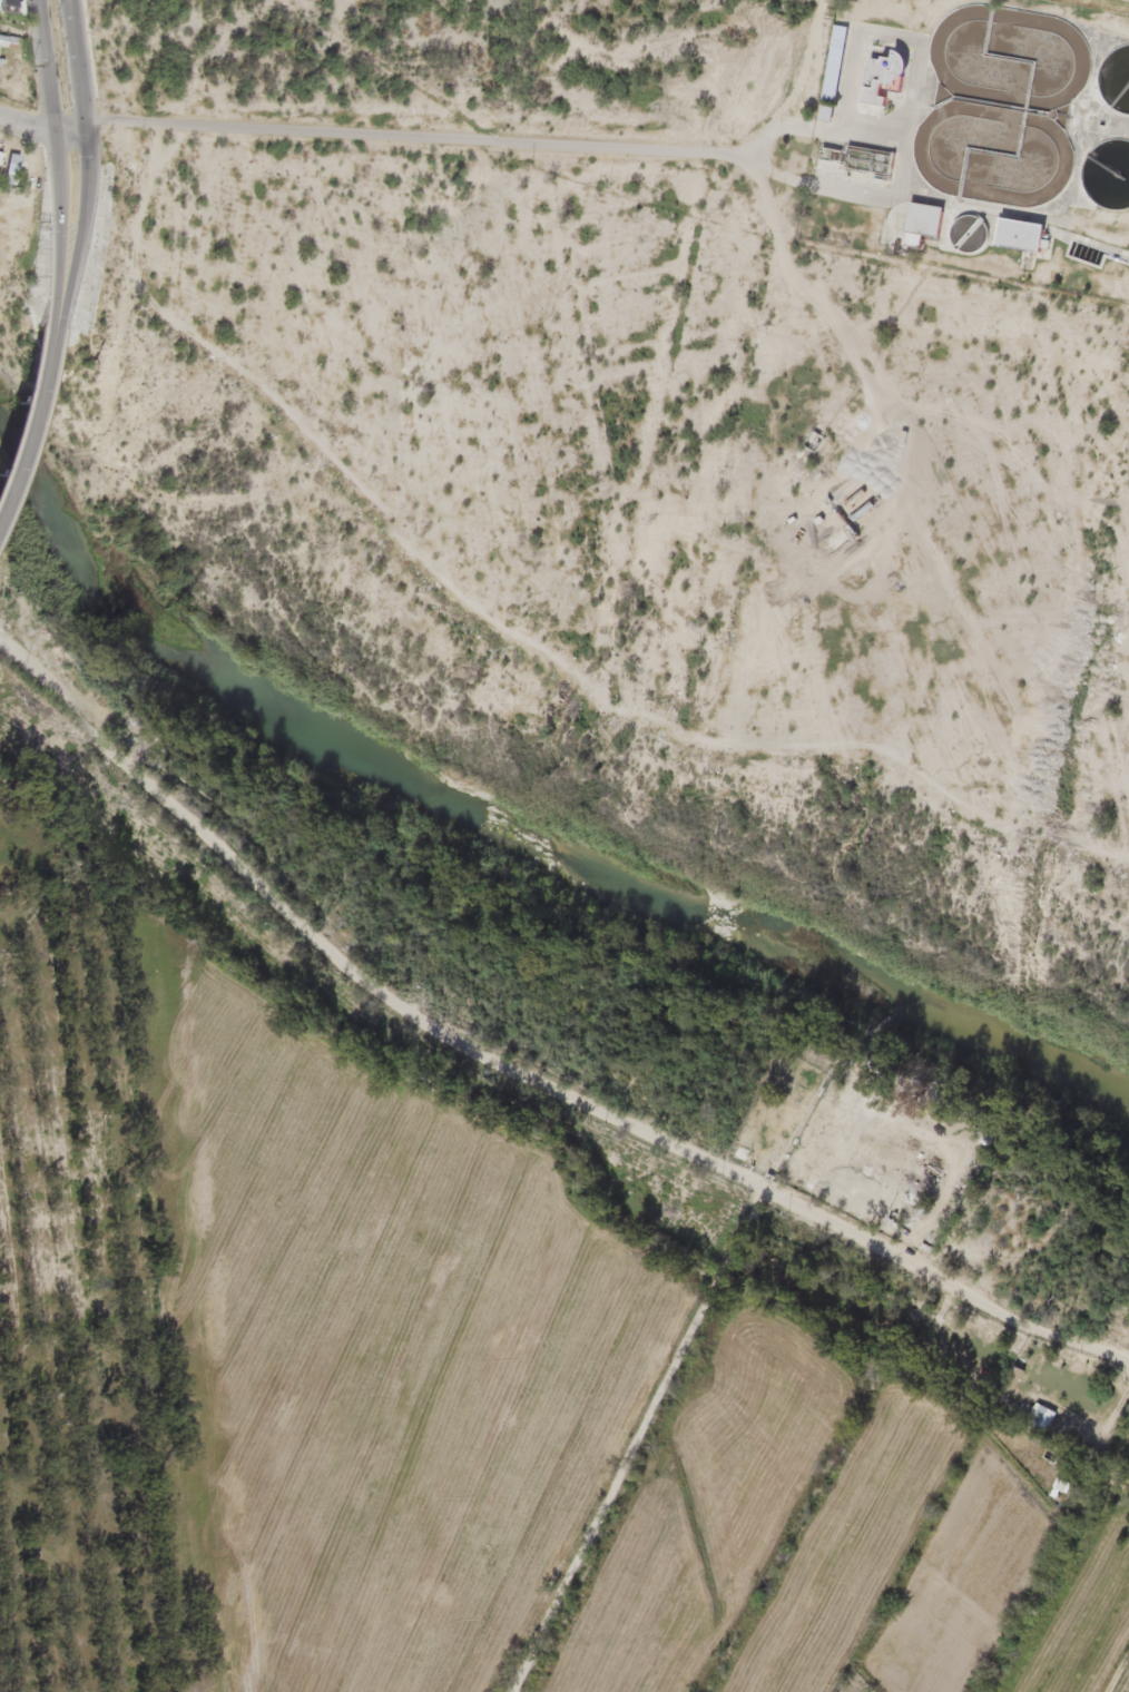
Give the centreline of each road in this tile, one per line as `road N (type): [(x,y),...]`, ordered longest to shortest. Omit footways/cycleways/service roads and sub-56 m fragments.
road 1 (residential): [(0,644),(386,990),(431,1020),(1032,1320),(1128,1356)]

